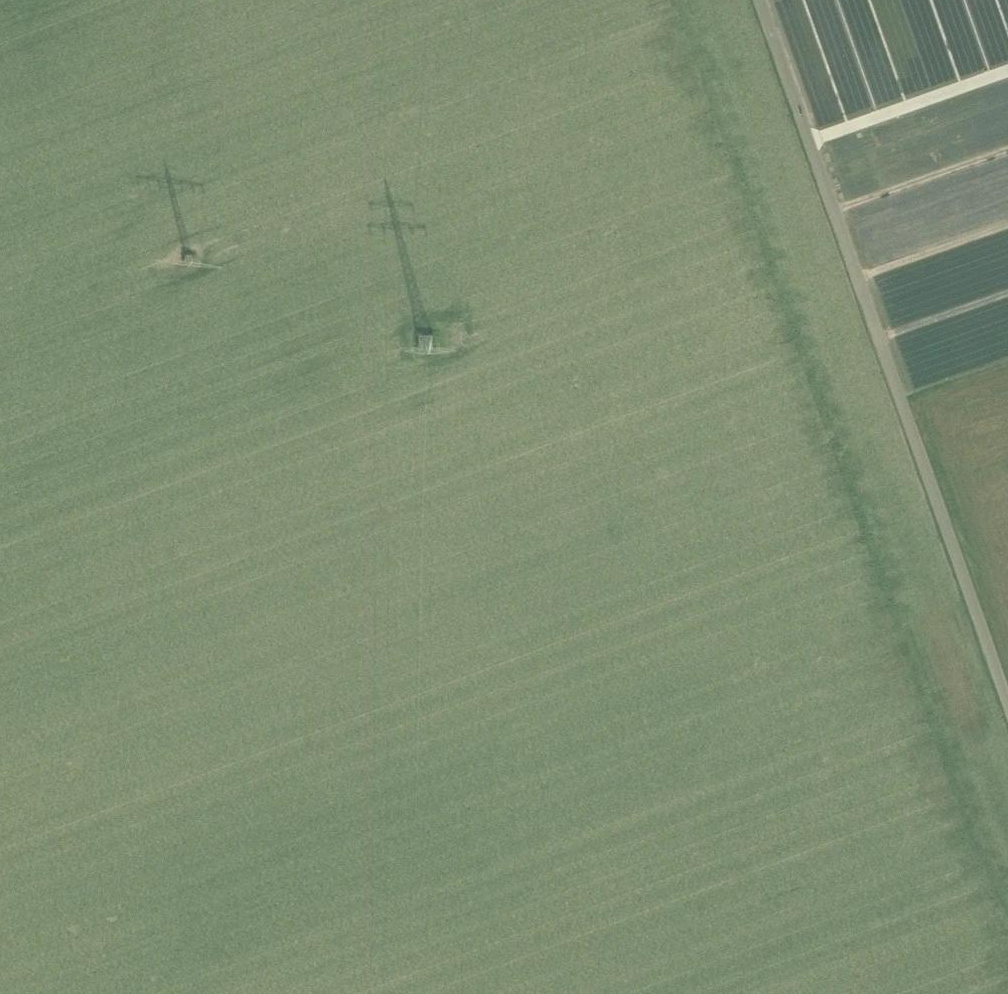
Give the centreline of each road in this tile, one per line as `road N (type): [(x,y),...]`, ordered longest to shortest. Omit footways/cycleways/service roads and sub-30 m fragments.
road 1 (unclassified): [(1007,705),(758,0)]

